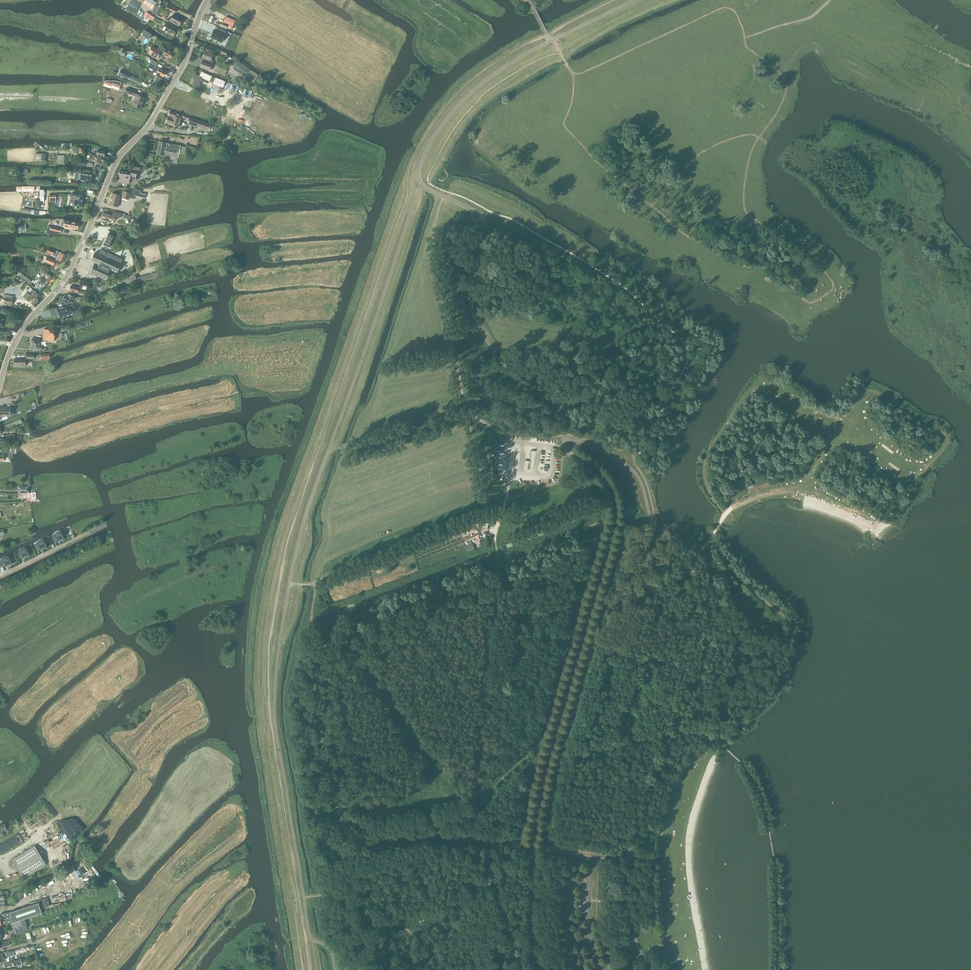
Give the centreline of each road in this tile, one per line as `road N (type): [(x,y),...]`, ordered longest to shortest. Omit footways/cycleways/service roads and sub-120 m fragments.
road 1 (unclassified): [(540,969),(530,902),(538,812),(617,512),(606,481),(563,448)]
road 2 (tertiary): [(0,389),(24,328),(77,261),(118,160),(177,79),(209,0)]

